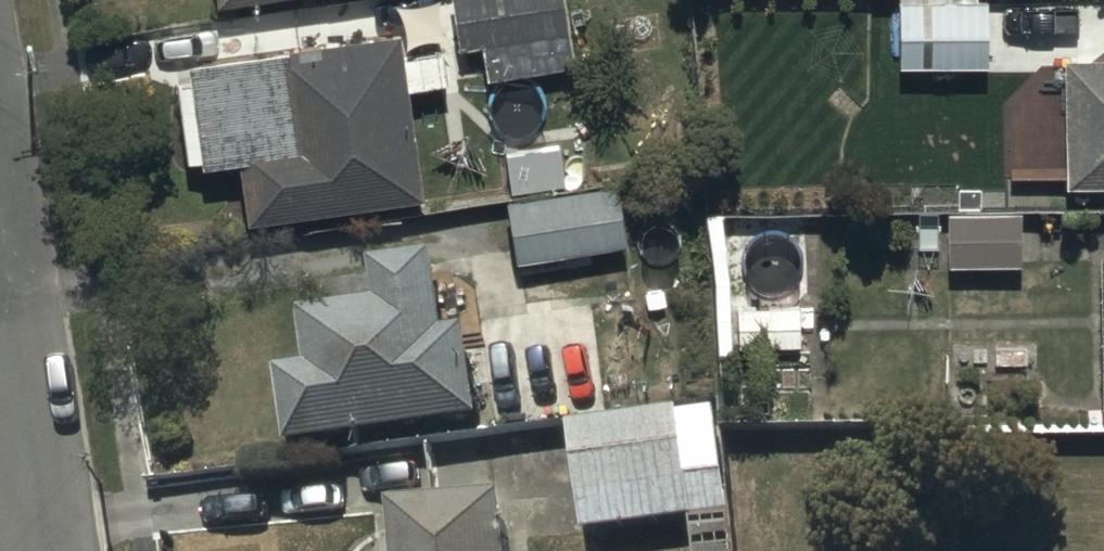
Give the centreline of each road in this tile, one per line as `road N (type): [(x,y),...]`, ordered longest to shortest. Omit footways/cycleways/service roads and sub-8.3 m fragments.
road 1 (residential): [(48,550),(0,251)]

